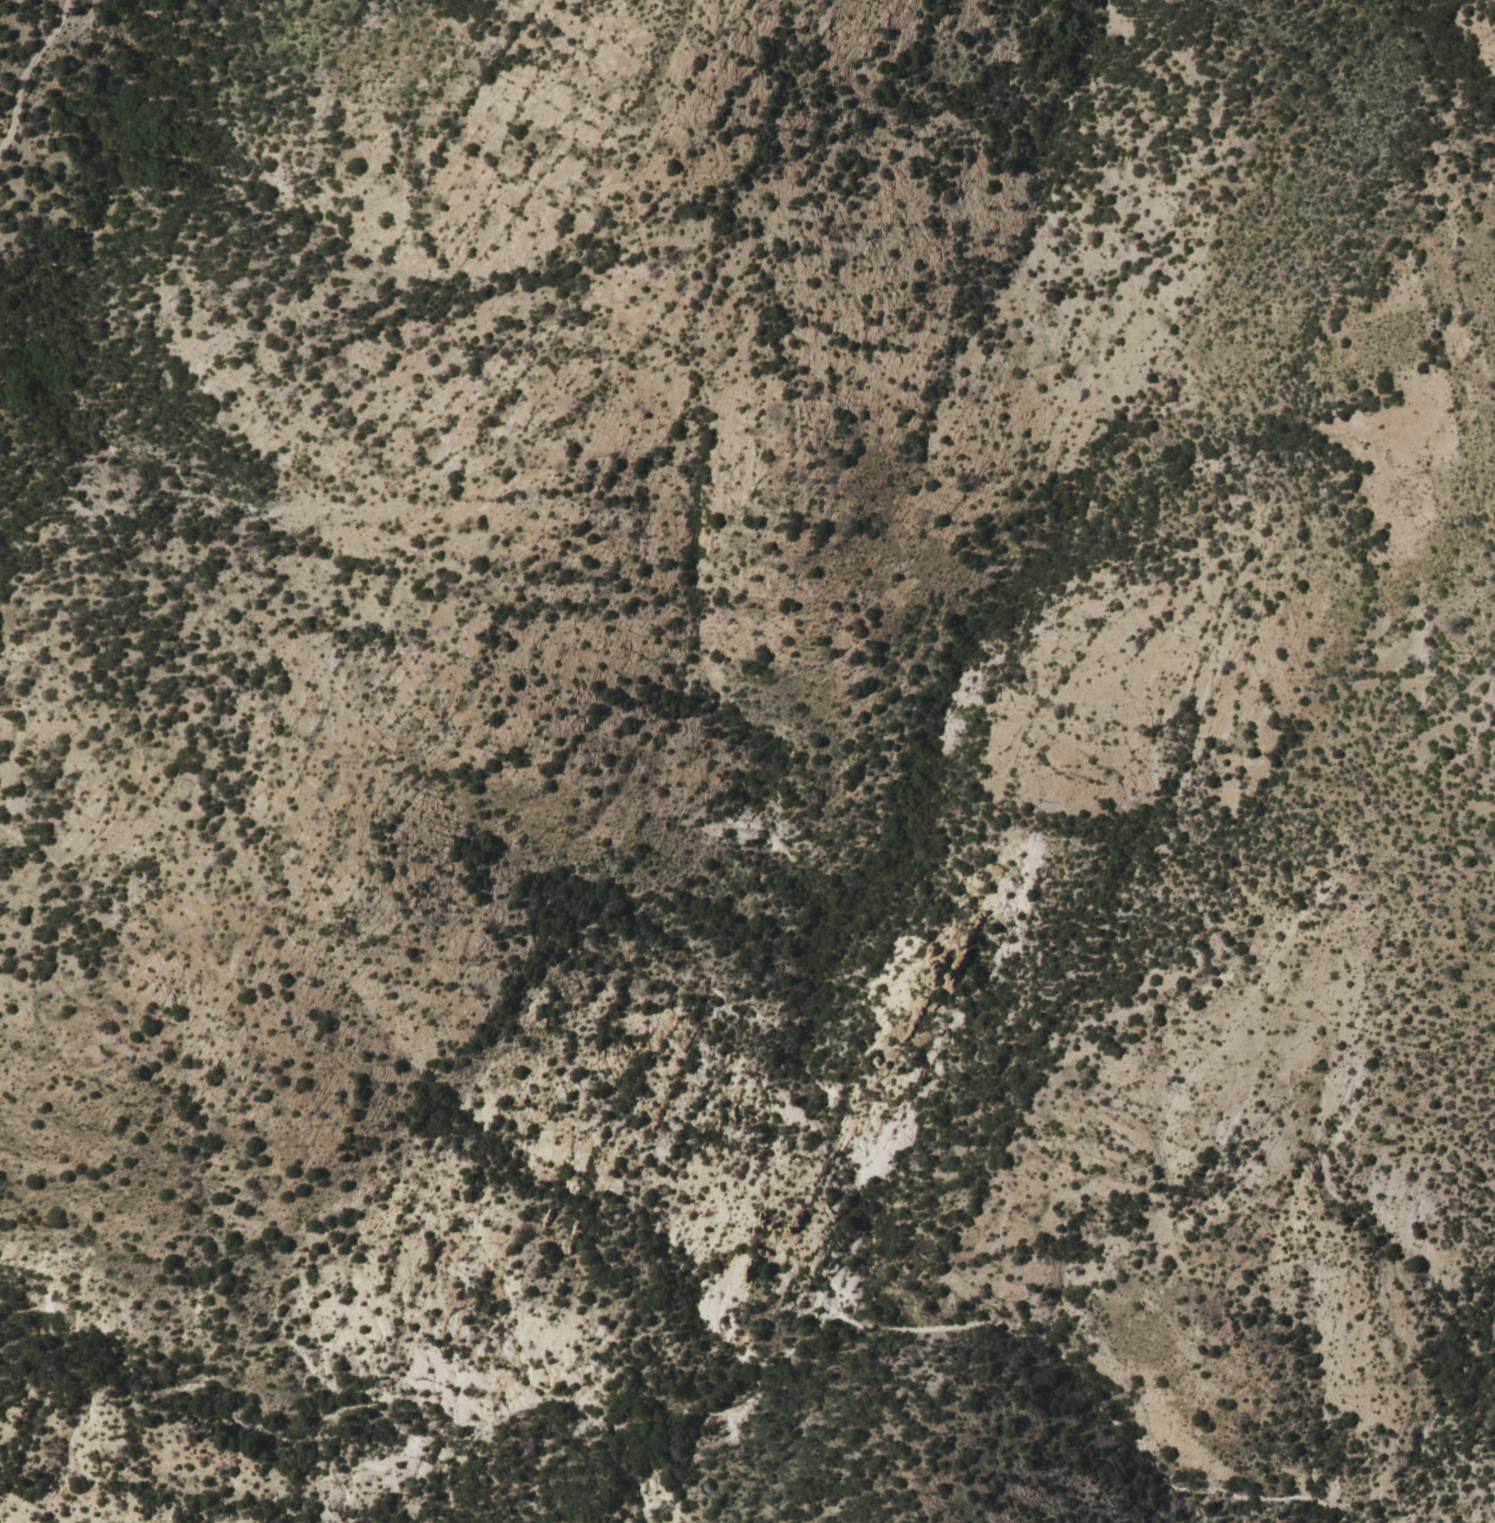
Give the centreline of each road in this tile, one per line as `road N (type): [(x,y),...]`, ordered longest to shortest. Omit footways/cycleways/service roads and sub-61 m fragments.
road 1 (residential): [(62,0),(22,64),(0,134)]

